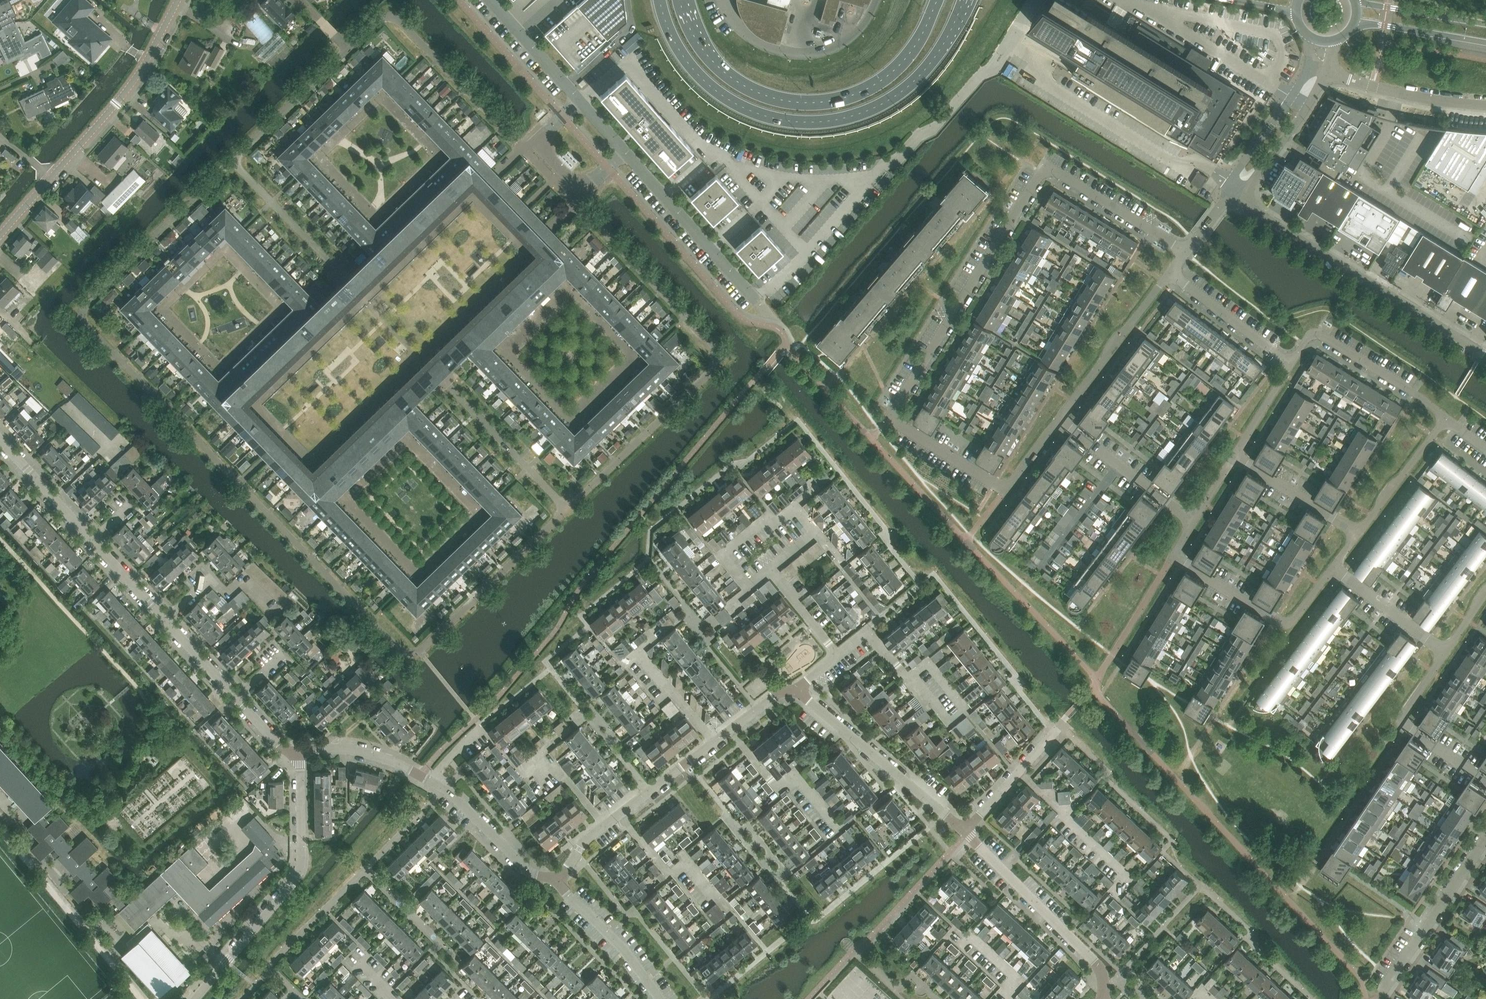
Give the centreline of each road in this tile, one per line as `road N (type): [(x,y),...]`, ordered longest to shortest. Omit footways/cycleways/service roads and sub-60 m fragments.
road 1 (secondary): [(660,0),(683,56),(717,91),(763,115),(809,122),(852,116),(903,91),(939,51),(964,0)]
road 2 (unclassified): [(753,301),(486,0)]
road 3 (secondary): [(937,0),(914,47),(888,76),(860,92),(809,103),(761,94),(724,72),(698,43),(680,0)]
road 4 (residential): [(560,880),(587,838),(776,695),(801,694)]
road 5 (residential): [(560,880),(527,870),(445,789),(395,761),(347,749),(300,752)]
road 6 (unclassified): [(1485,352),(1229,195)]
road 7 (residential): [(890,419),(1046,167)]
road 8 (residential): [(190,998),(301,863),(300,752)]
road 9 (residential): [(890,419),(1005,489),(1060,418)]
road 10 (residential): [(51,177),(125,94),(180,0)]
road 11 (residential): [(966,829),(1087,958),(1101,998)]
road 12 (residential): [(801,694),(966,829)]
road 13 (residential): [(1447,418),(1319,332),(1293,363)]
road 14 (residential): [(1485,782),(1405,722),(1447,651)]
road 15 (residential): [(1060,418),(1170,273)]
road 16 (residential): [(1390,985),(1485,842)]
road 17 (residential): [(1197,520),(1060,418)]
road 18 (unclassified): [(1485,105),(1324,74)]
road 19 (residential): [(1186,251),(1046,167)]
road 20 (unclassified): [(1229,195),(1254,179),(1324,74)]
road 21 (residential): [(660,998),(560,880)]
road 22 (residential): [(1293,363),(1170,273)]
road 23 (residential): [(165,620),(211,578),(226,593),(243,577),(273,607)]
road 24 (unclassified): [(1306,70),(1229,195)]
road 25 (residential): [(1358,533),(1447,418)]
road 26 (residential): [(1358,533),(1235,458)]
road 27 (residential): [(1447,651),(1333,567)]
road 28 (residential): [(966,829),(1055,728)]
road 29 (residential): [(52,497),(107,445),(67,405)]
road 30 (secondary): [(1355,21),(1485,43)]
road 31 (secondary): [(1485,24),(1356,2)]
road 32 (residential): [(1238,596),(1275,620),(1294,620),(1333,567)]

